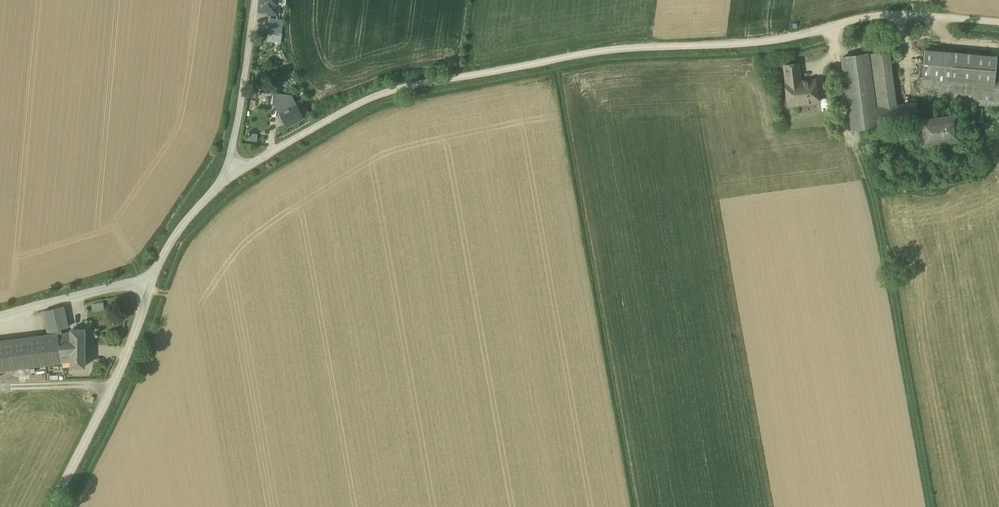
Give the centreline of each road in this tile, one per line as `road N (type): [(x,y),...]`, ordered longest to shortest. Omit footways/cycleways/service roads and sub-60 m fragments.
road 1 (unclassified): [(232,174),(369,96),(433,78),(627,45),(795,35),(882,12),(998,20)]
road 2 (track): [(634,506),(554,57)]
road 3 (unclassified): [(51,506),(128,351),(152,281)]
road 4 (unclassified): [(257,0),(232,174)]
road 5 (unclassified): [(0,316),(152,281)]
road 6 (unclassified): [(152,281),(181,226),(232,174)]

